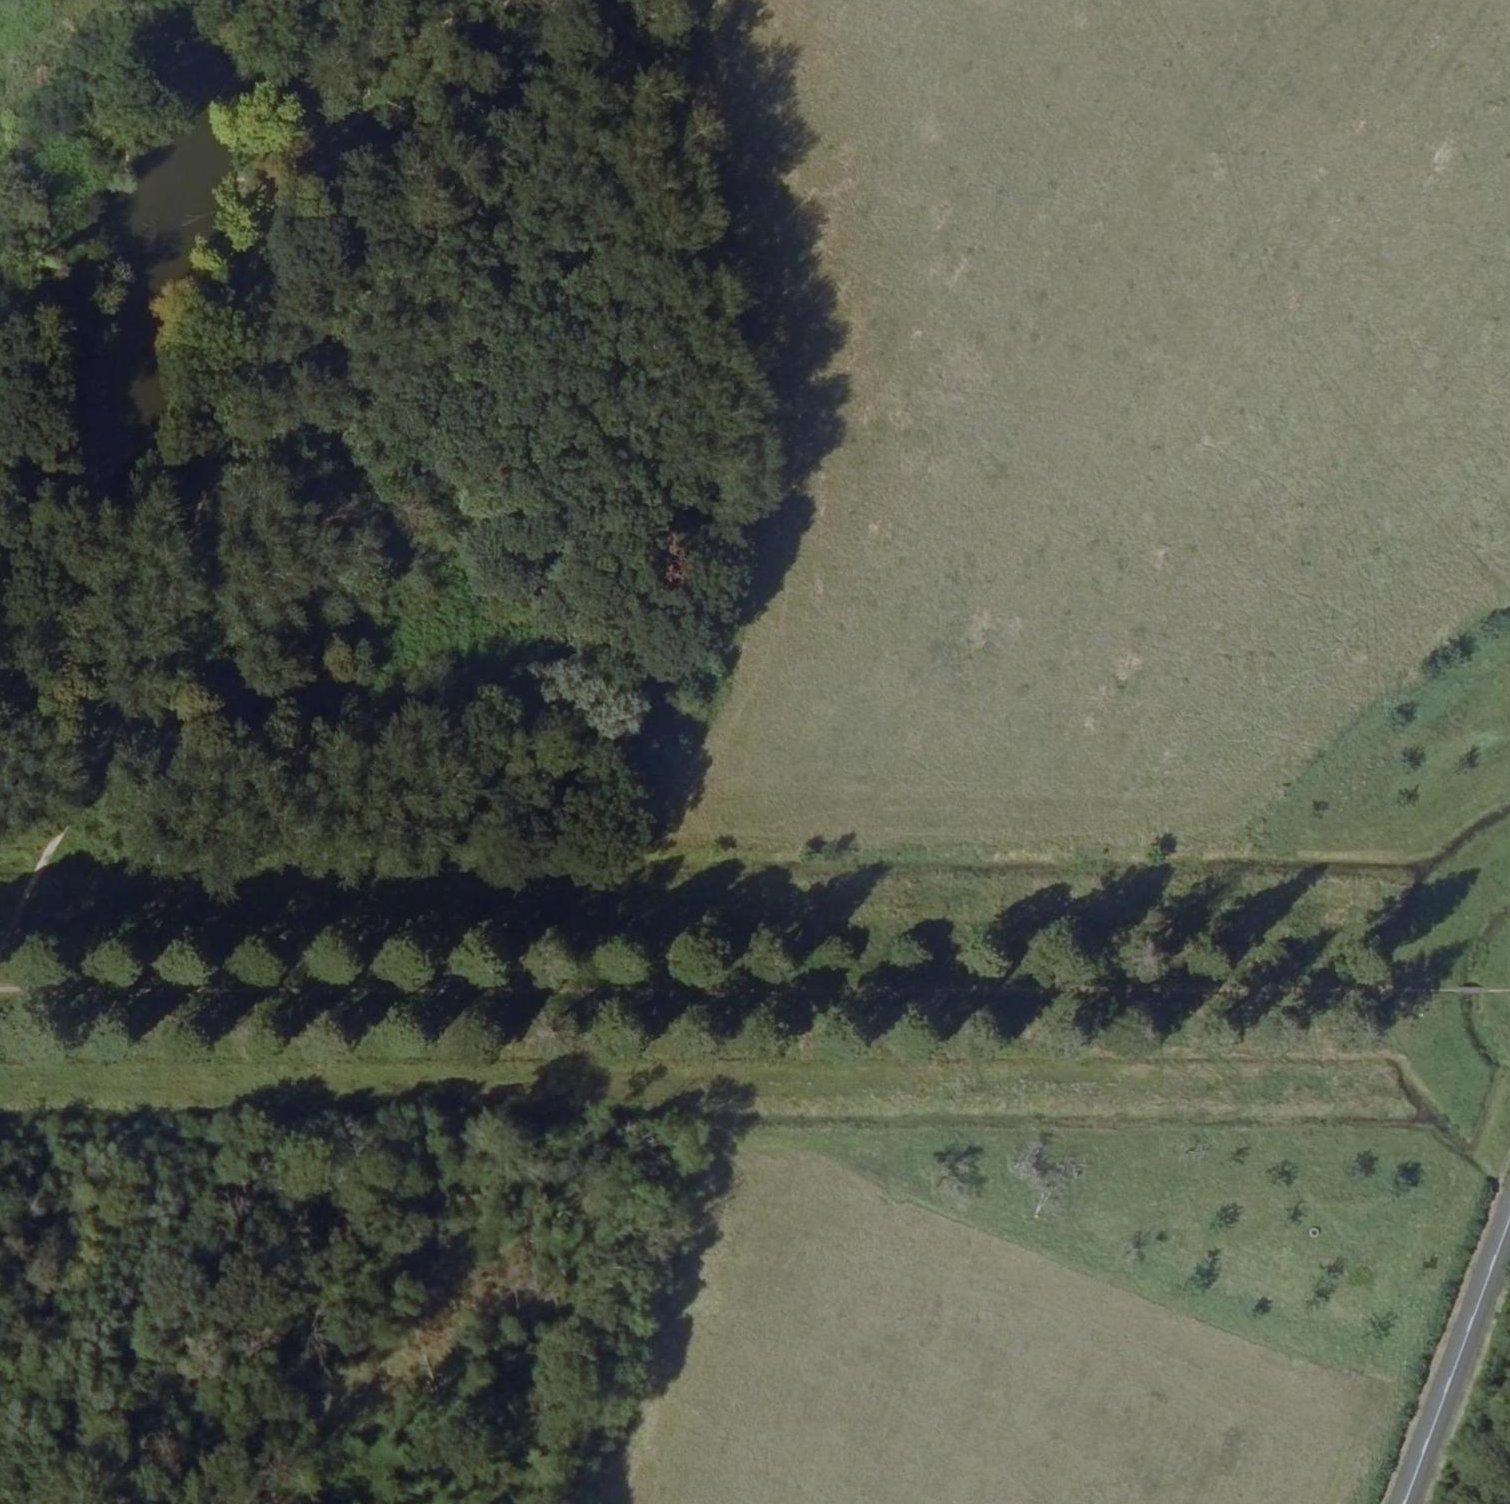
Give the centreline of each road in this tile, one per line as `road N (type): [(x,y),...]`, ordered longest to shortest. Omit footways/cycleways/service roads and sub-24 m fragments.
road 1 (track): [(0,991),(1509,991)]
road 2 (secondary): [(1509,1226),(1406,1503)]

